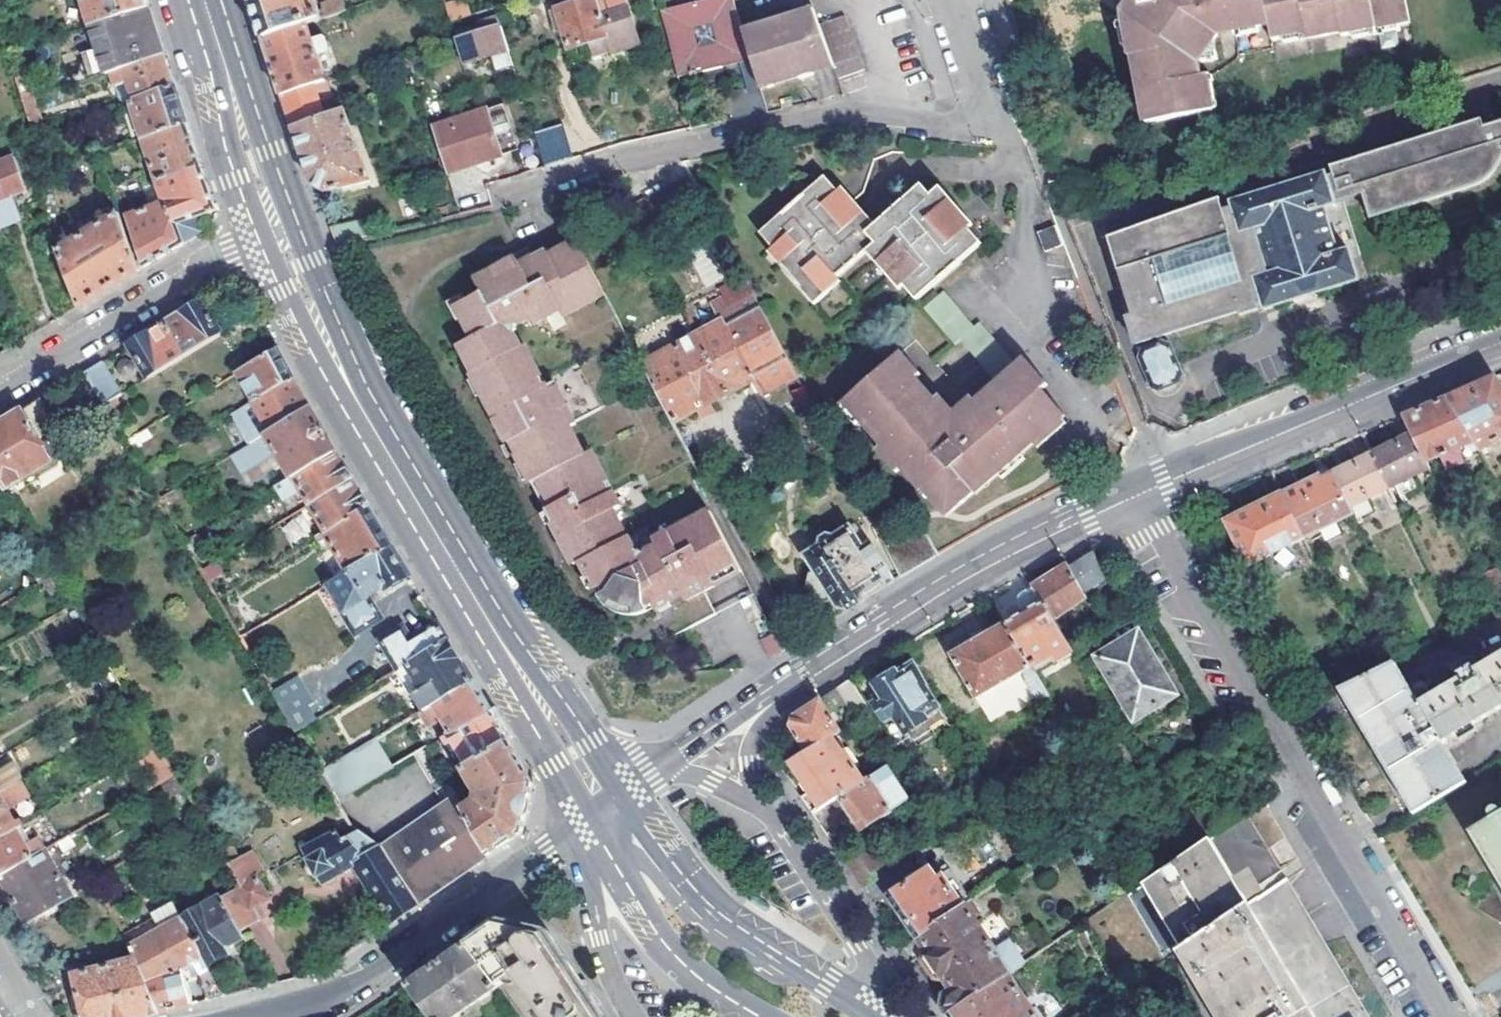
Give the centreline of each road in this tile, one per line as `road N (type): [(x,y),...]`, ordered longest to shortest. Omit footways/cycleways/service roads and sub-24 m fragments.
road 1 (secondary): [(276,232),(348,385),(605,806)]
road 2 (secondary): [(1135,496),(916,604),(664,761),(605,806)]
road 3 (residential): [(1135,496),(1448,1016)]
road 4 (residential): [(494,210),(531,186),(828,115),(991,127)]
road 5 (residential): [(605,806),(341,988),(227,1016)]
road 6 (secondary): [(1500,344),(1135,496)]
road 7 (secondary): [(887,1016),(711,907),(660,846),(605,806)]
road 8 (residential): [(0,389),(229,252),(276,232)]
road 9 (secondary): [(605,806),(622,877),(647,918),(683,965),(759,1016)]
road 10 (secondary): [(203,0),(276,232)]
road 11 (residential): [(954,0),(991,127)]

